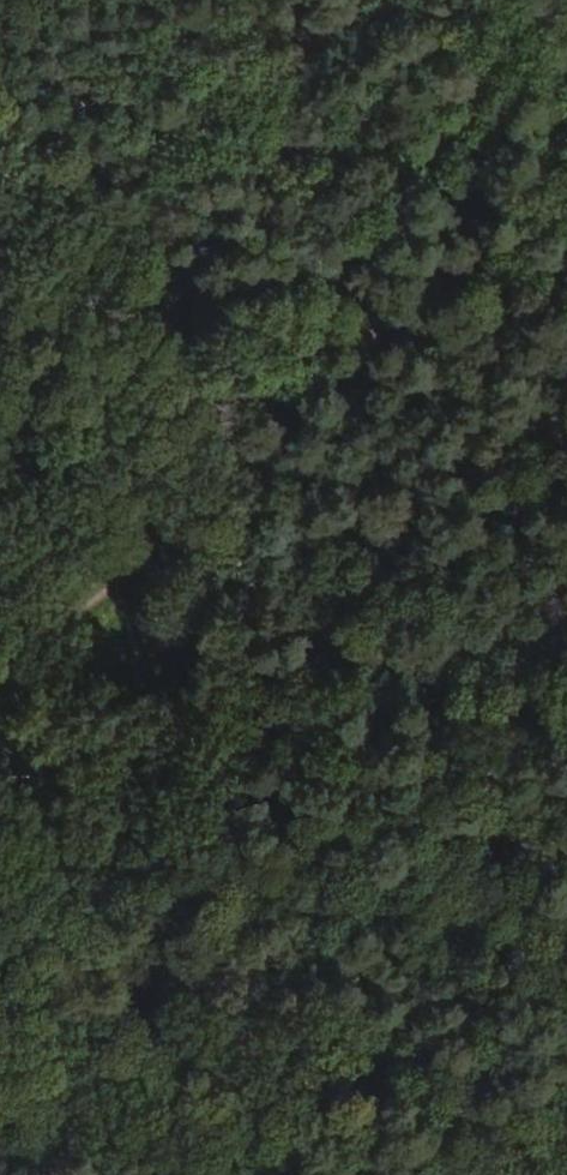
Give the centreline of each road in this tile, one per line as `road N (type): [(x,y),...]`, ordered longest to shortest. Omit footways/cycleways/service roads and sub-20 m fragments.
road 1 (track): [(123,1174),(203,1120),(387,1045),(445,1032),(566,1022)]
road 2 (track): [(0,902),(67,795)]

